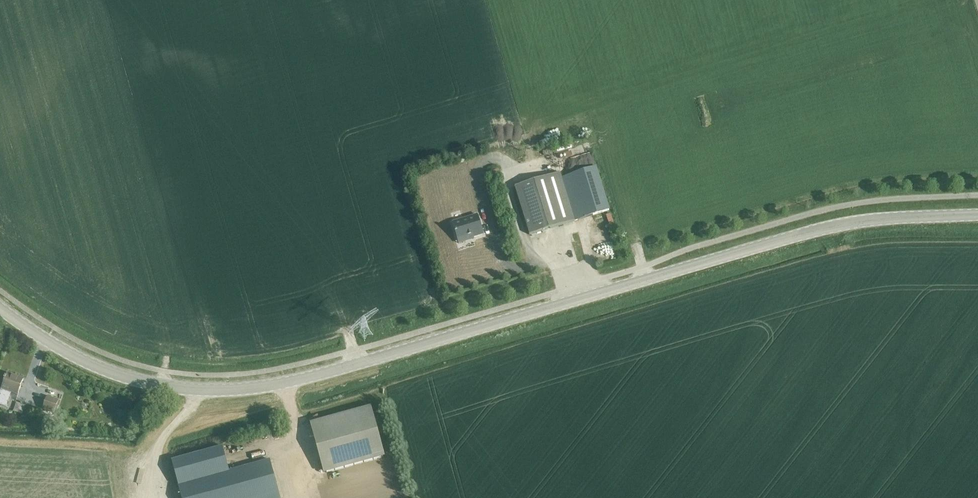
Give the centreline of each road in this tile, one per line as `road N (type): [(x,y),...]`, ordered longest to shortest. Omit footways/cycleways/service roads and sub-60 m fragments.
road 1 (secondary): [(0,307),(117,375),(195,390),(261,388),(835,226),(977,215)]
road 2 (track): [(486,0),(524,141),(522,163),(506,177),(526,245),(560,260),(576,287)]
road 3 (track): [(139,497),(159,443),(195,390)]

